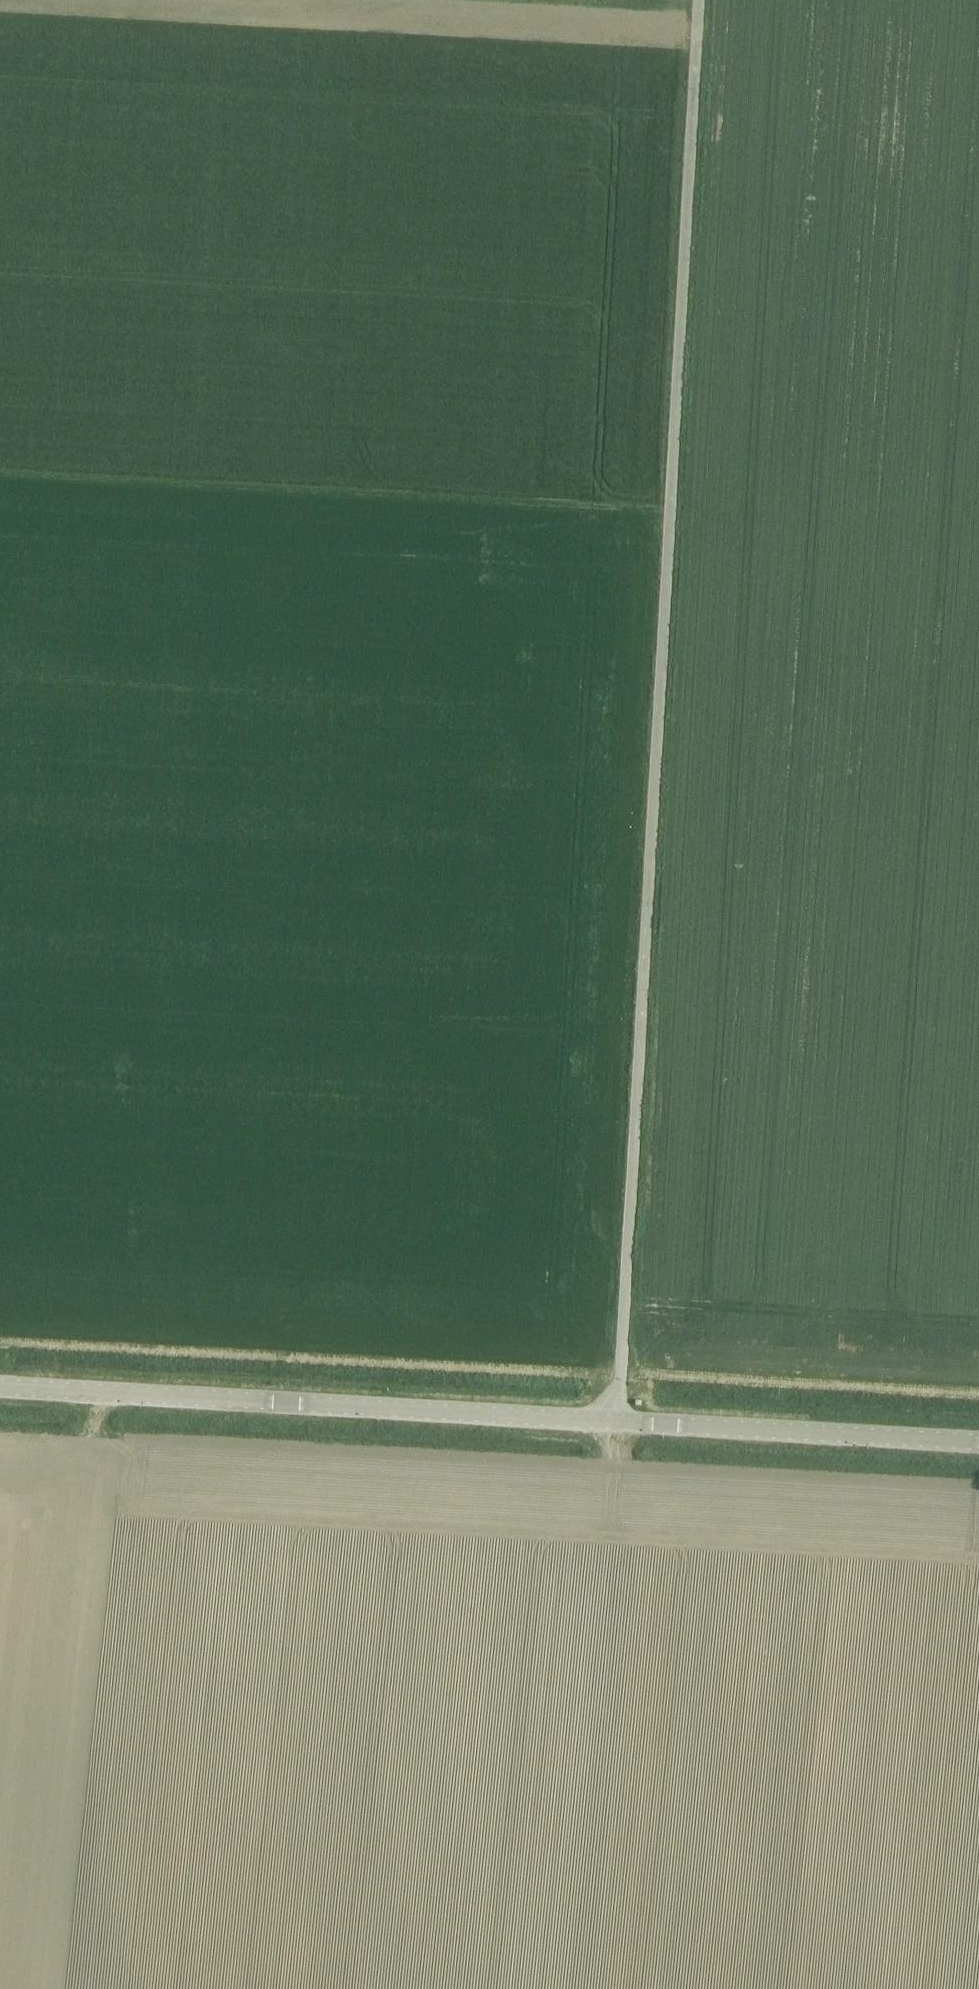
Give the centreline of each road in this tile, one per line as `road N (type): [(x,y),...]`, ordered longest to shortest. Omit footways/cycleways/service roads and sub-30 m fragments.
road 1 (unclassified): [(0,1387),(978,1442)]

